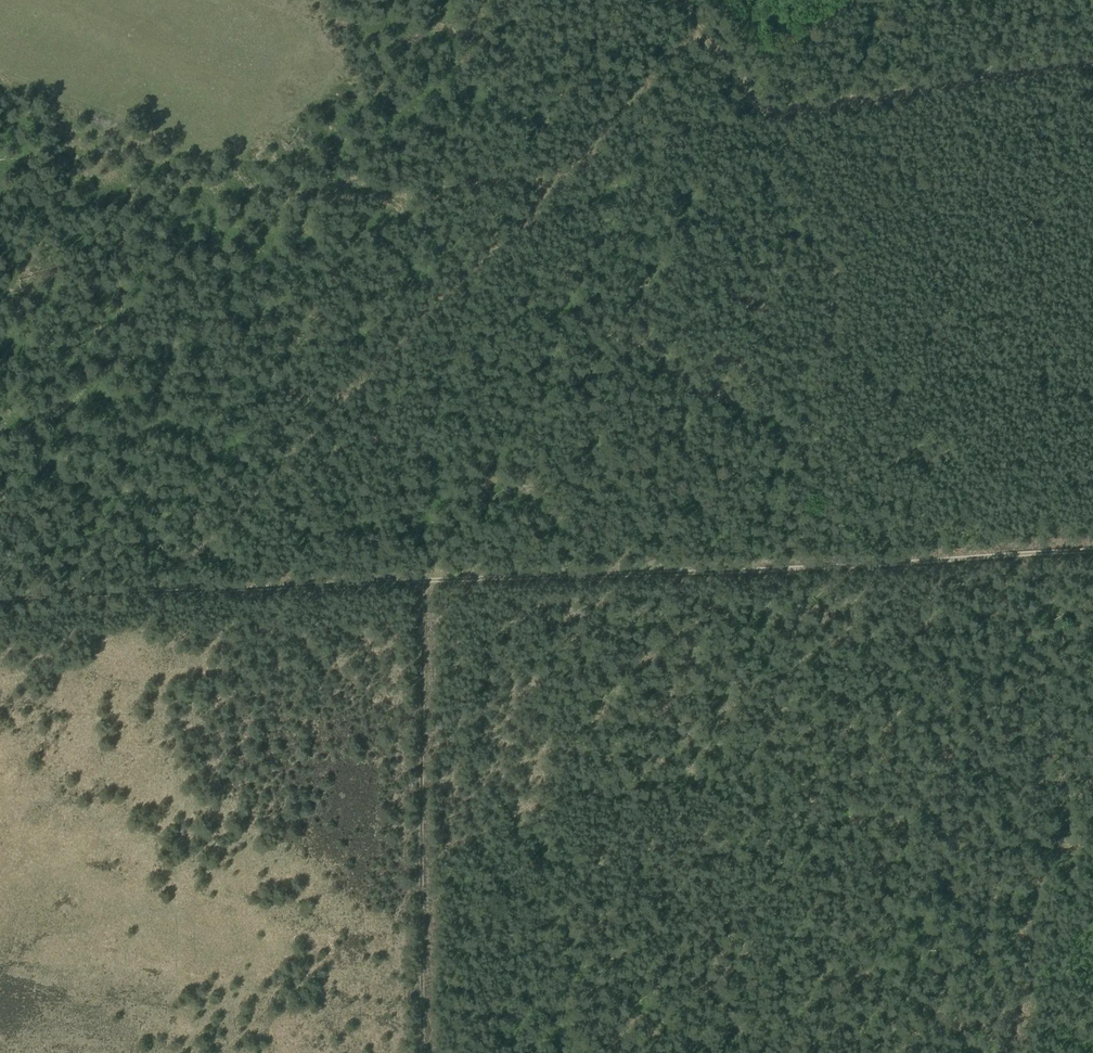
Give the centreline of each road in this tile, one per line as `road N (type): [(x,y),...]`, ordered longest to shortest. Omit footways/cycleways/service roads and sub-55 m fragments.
road 1 (track): [(1092,550),(0,599)]
road 2 (track): [(677,0),(766,99),(791,104),(1092,56)]

